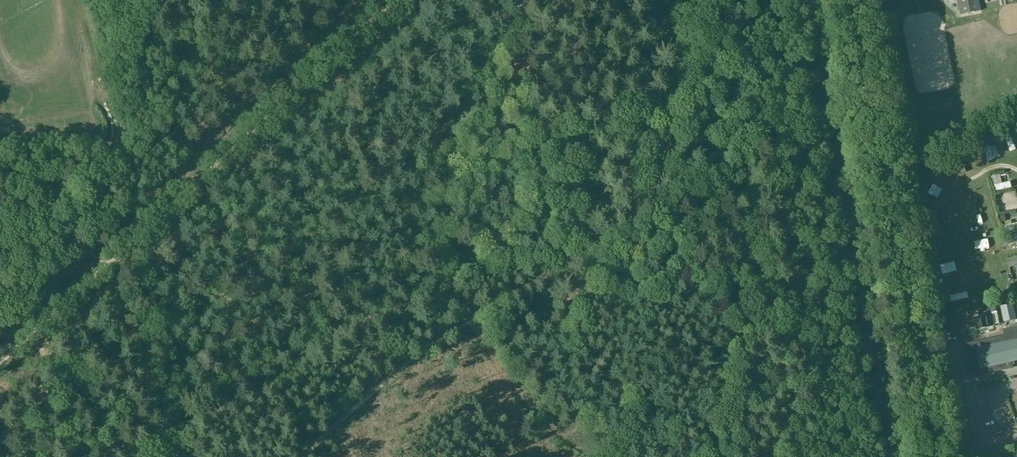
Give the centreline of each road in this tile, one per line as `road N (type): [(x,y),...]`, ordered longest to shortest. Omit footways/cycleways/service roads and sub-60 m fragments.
road 1 (track): [(775,126),(713,156),(610,237),(423,351),(304,456)]
road 2 (track): [(0,363),(393,0)]
road 3 (tertiary): [(938,456),(853,0)]
road 4 (track): [(764,0),(785,92),(775,126),(822,289),(820,310),(803,326)]
road 5 (track): [(190,456),(136,239)]

